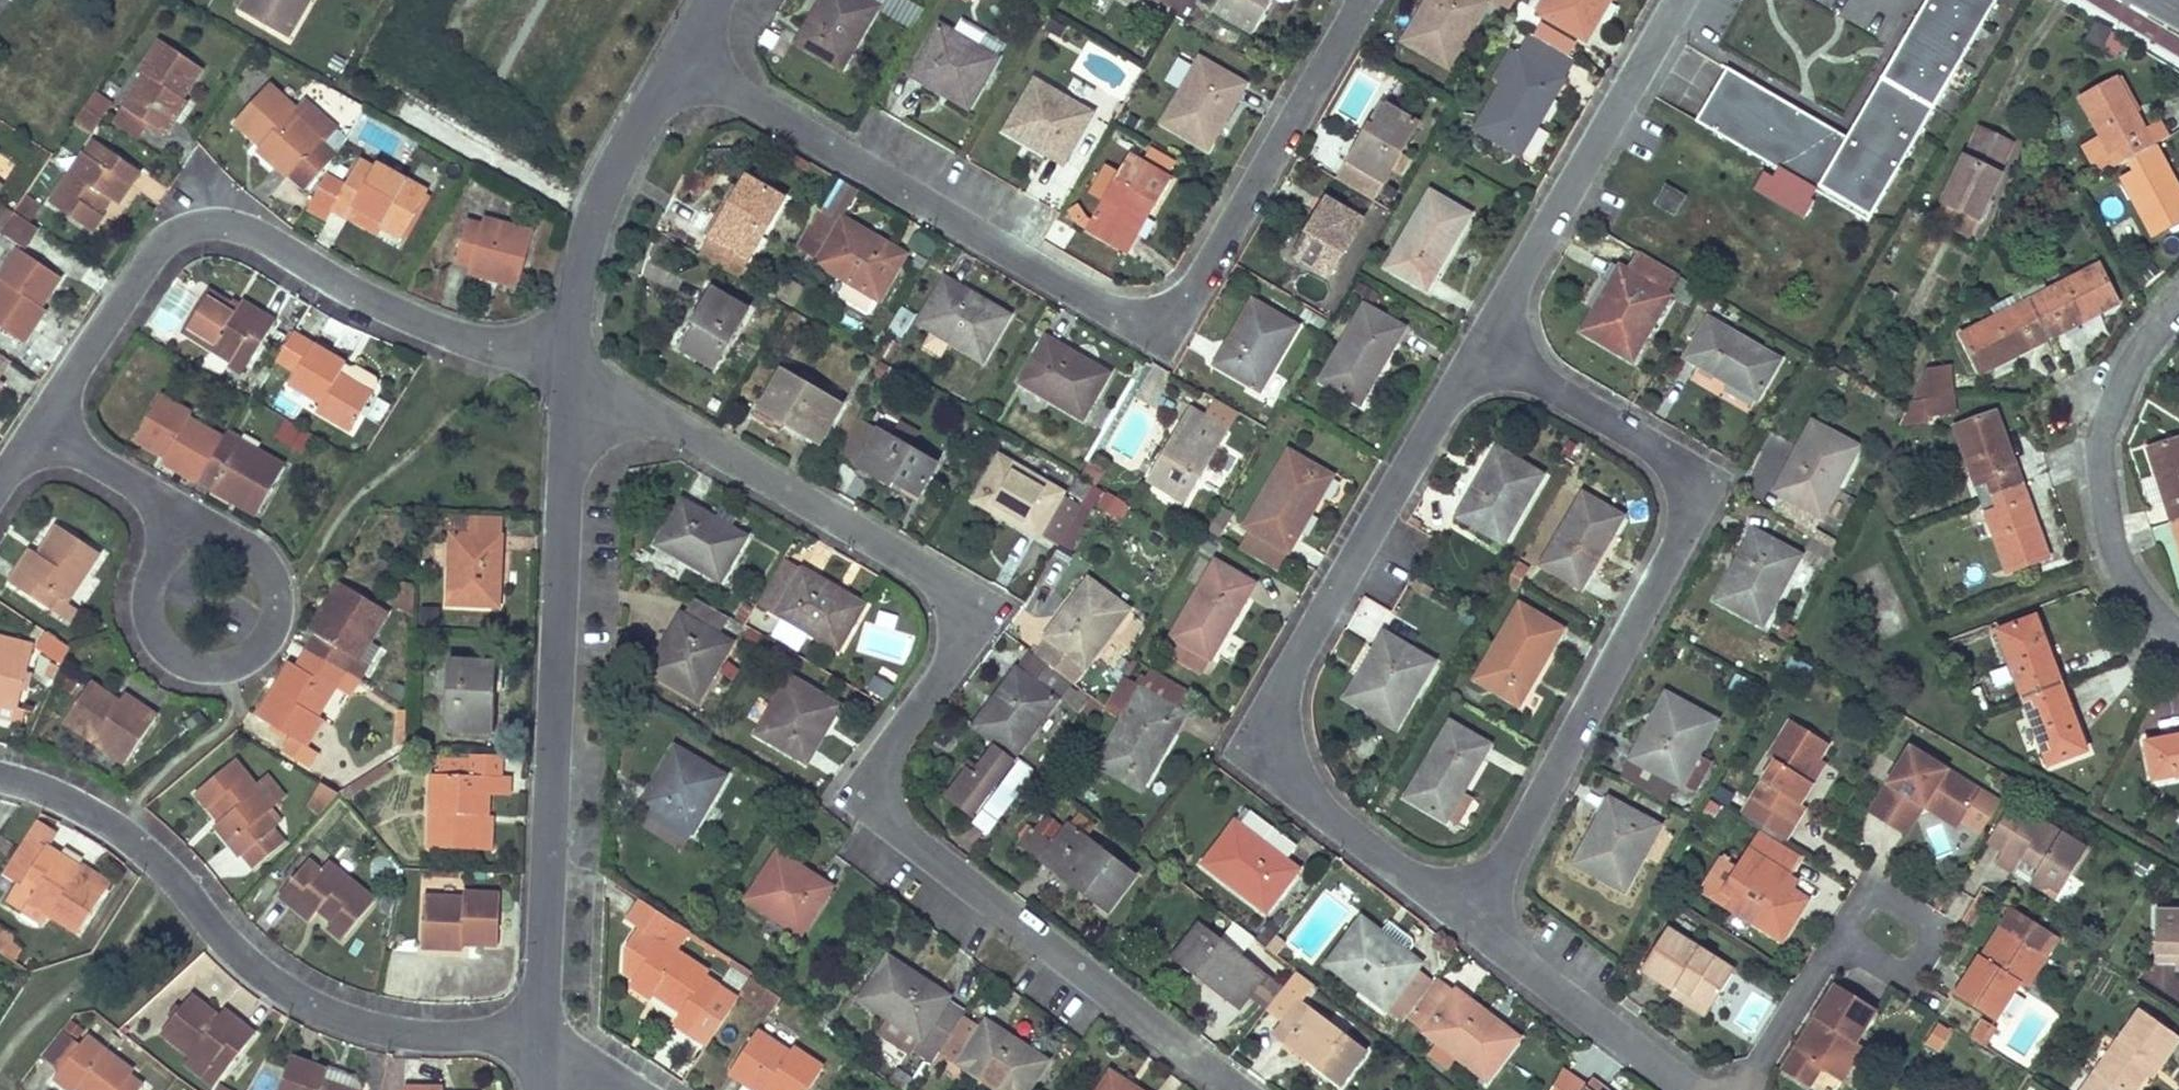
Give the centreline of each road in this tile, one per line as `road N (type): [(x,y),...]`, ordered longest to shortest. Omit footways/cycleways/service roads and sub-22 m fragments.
road 1 (residential): [(568,366),(943,579),(967,617),(960,650),(881,758),(875,790),(887,821),(1238,1089)]
road 2 (residential): [(1362,0),(1195,290),(1157,321),(1105,306),(677,57)]
road 3 (residential): [(1491,341),(1734,510),(1466,917)]
road 4 (residential): [(1466,917),(1306,803),(1278,767),(1272,728),(1281,681),(1491,341)]
road 5 (residential): [(568,366),(544,1044)]
road 6 (residential): [(41,422),(155,246),(184,229),(227,224),(264,234),(371,302),(455,336),(568,366)]
road 7 (residential): [(544,1044),(409,1034),(347,1019),(282,988),(120,829),(73,801),(0,778)]
road 8 (residential): [(150,493),(160,536),(159,630),(183,655),(218,667),(254,657),(274,633),(278,597),(268,562),(231,531)]
road 9 (residential): [(1491,341),(1676,0)]
road 10 (residential): [(2178,625),(2124,565),(2107,480),(2109,419),(2141,346),(2178,304)]
road 11 (residential): [(677,57),(593,206),(568,366)]
road 12 (residential): [(1696,1089),(1466,917)]
road 13 (residential): [(1844,936),(1897,971),(1909,970),(1928,931),(1879,897),(1867,901)]
road 14 (residential): [(1746,1089),(1844,936)]
road 15 (residential): [(150,493),(41,422)]

